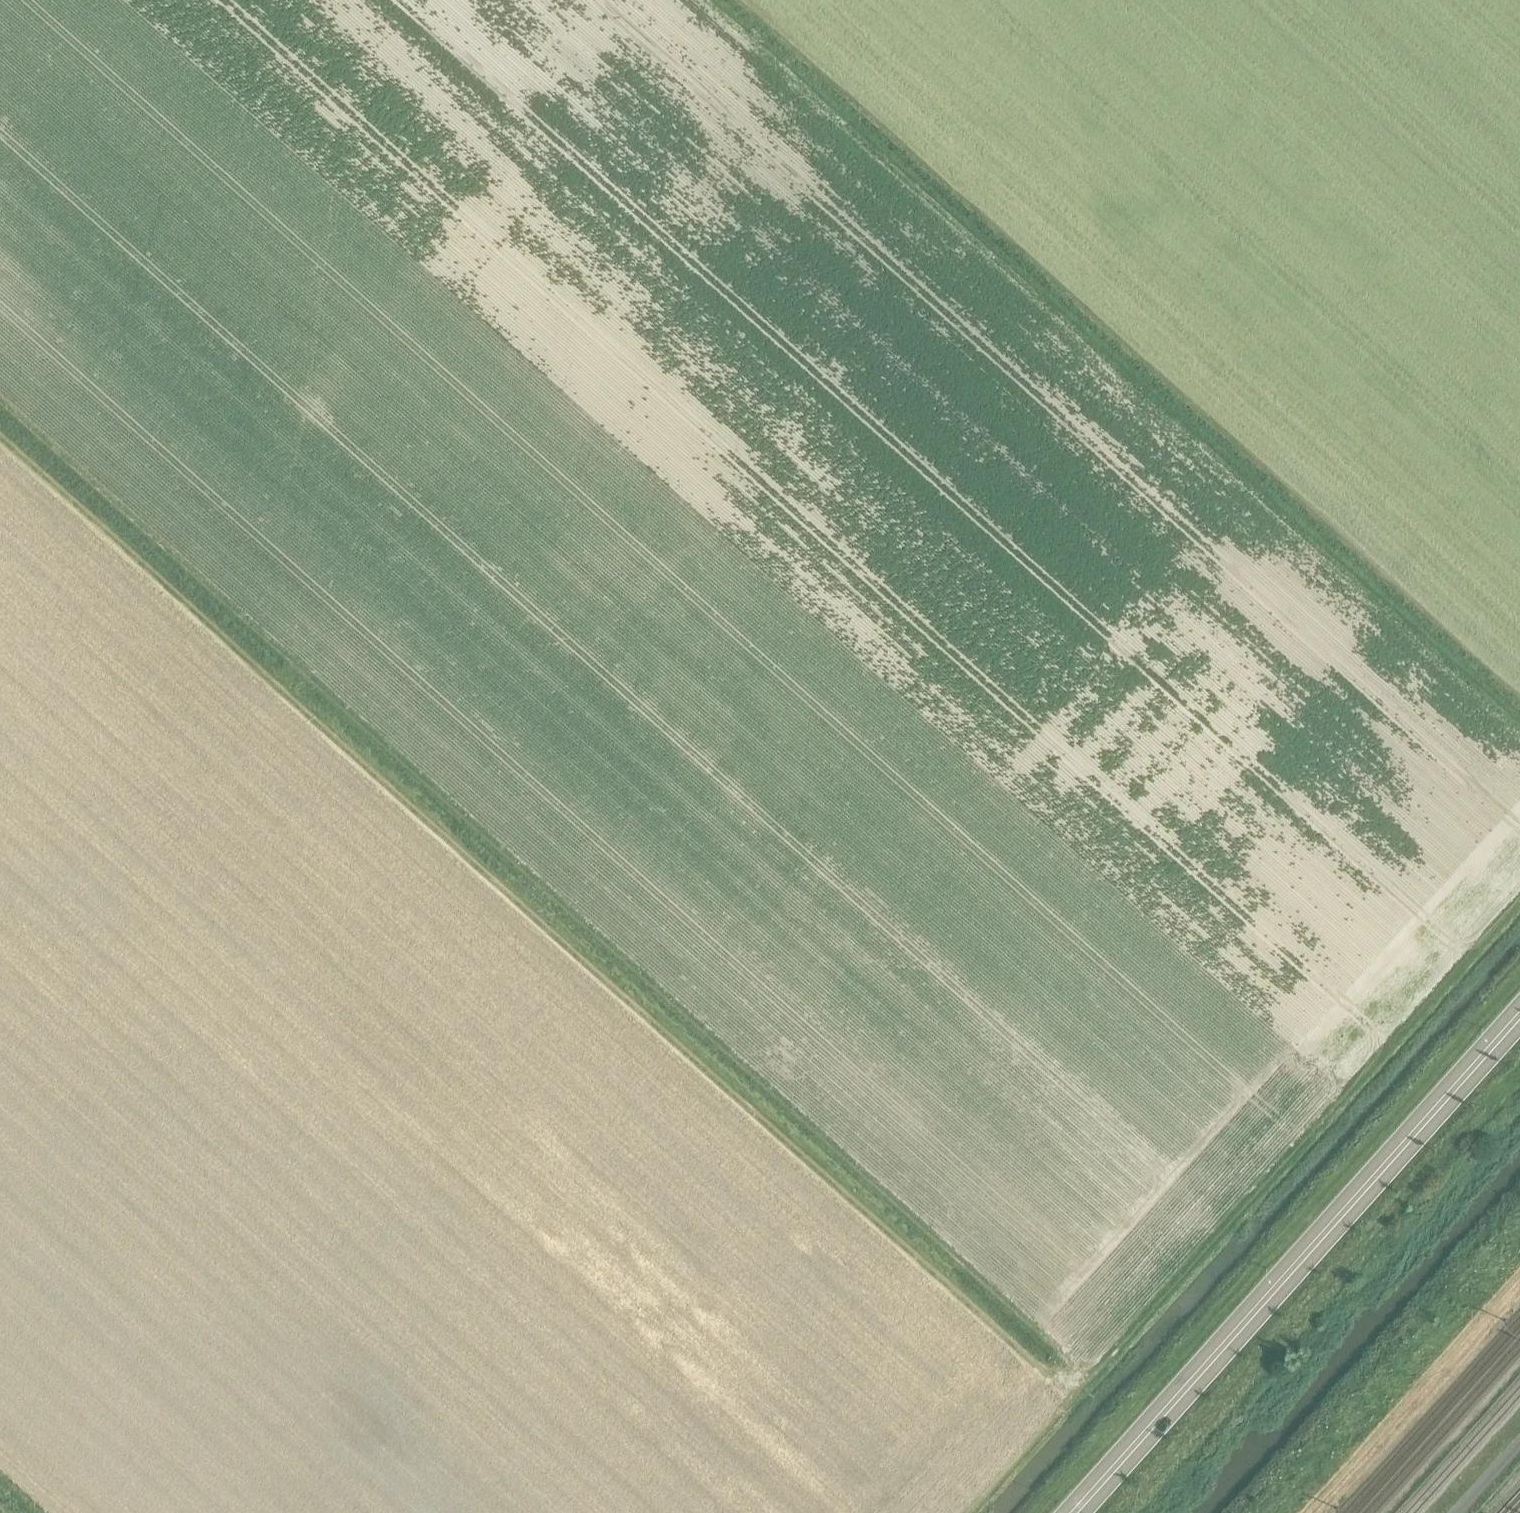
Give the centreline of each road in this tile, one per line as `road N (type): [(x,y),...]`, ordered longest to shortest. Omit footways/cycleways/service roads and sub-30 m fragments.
road 1 (secondary): [(1074,1512),(1519,1016)]
road 2 (track): [(1519,1273),(1305,1512)]

